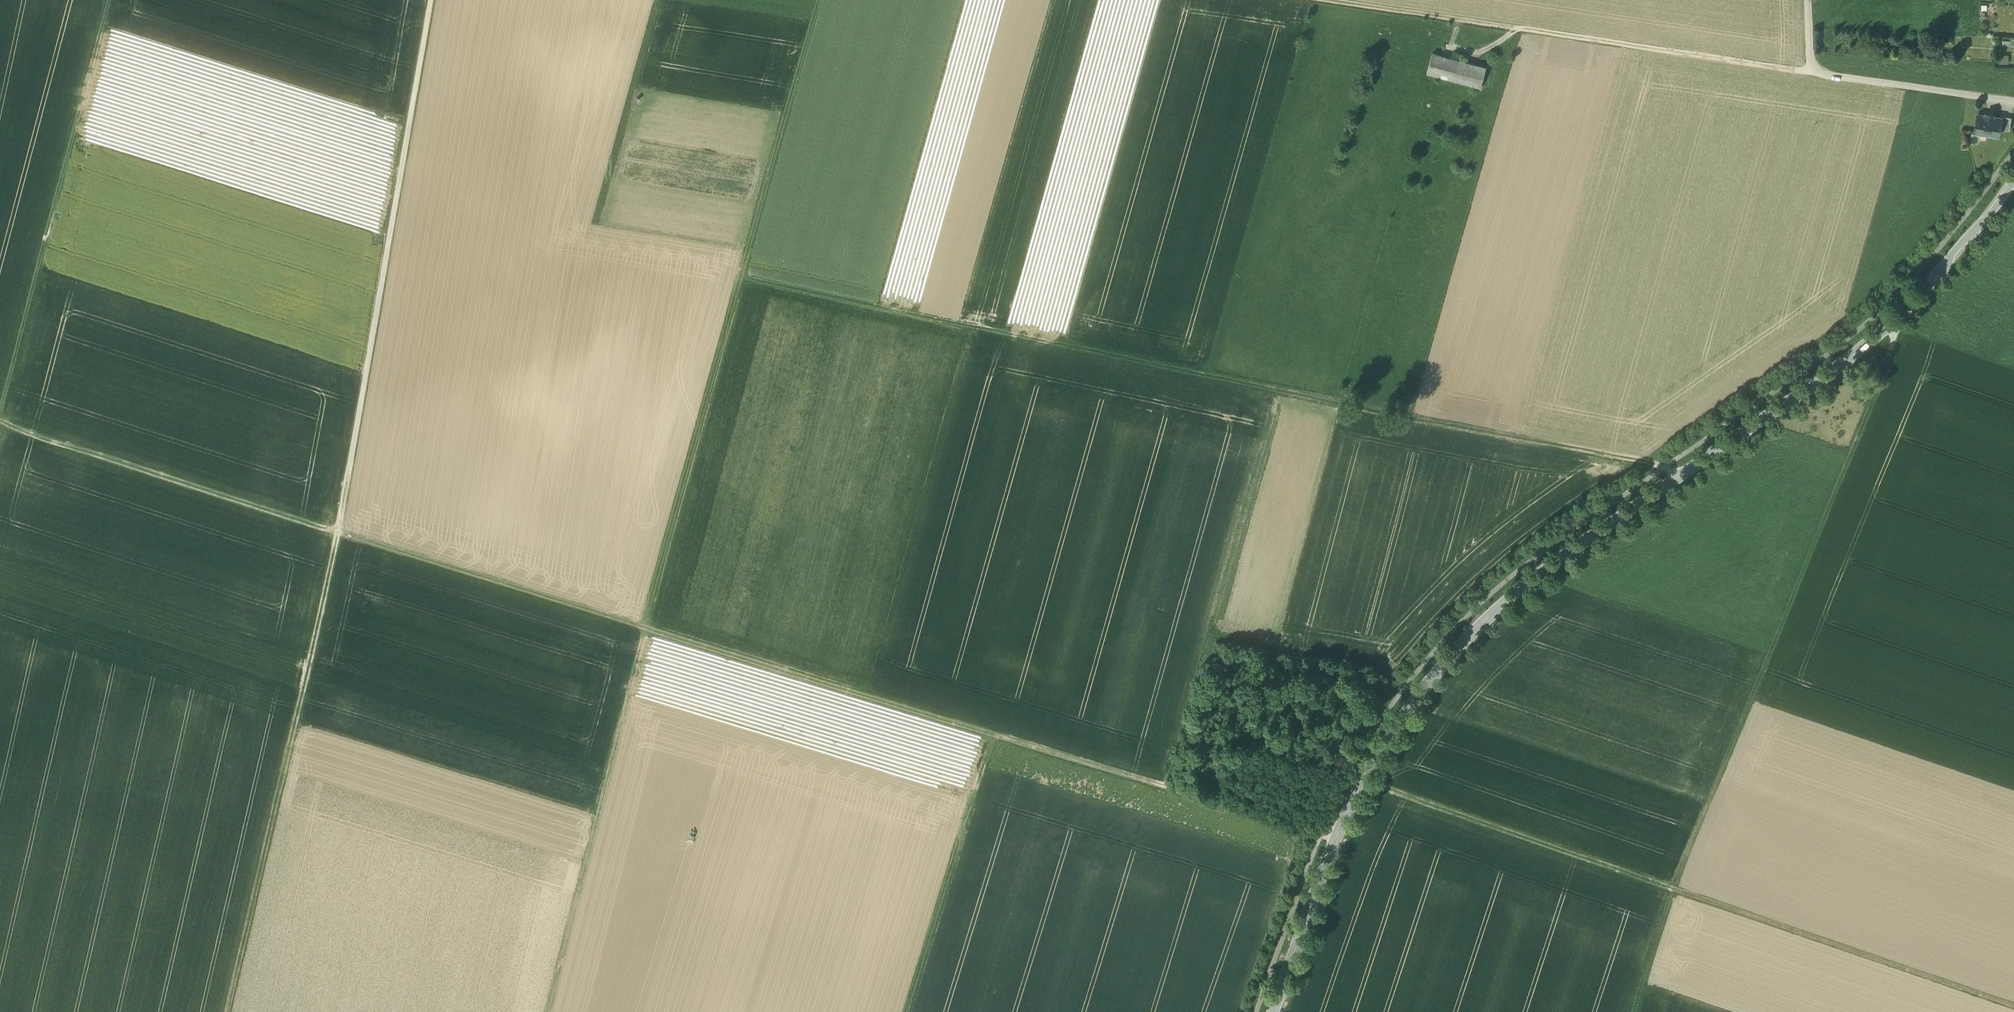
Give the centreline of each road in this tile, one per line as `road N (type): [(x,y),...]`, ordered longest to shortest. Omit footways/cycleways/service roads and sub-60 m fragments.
road 1 (track): [(818,0),(747,285),(1680,475)]
road 2 (unclassified): [(1272,1011),(1354,794),(1448,656),(1529,580),(1887,324),(2013,177)]
road 3 (track): [(1336,837),(339,537)]
road 4 (track): [(747,285),(555,1011)]
road 5 (track): [(1891,321),(1895,343),(1674,892),(1634,1011)]
road 6 (track): [(1362,779),(2013,1011)]
road 7 (track): [(431,0),(339,537)]
road 8 (track): [(339,537),(235,1011)]
road 9 (track): [(0,439),(116,0)]
road 10 (track): [(339,537),(0,429)]
road 11 (track): [(1812,72),(1519,29),(1494,47)]
road 12 (track): [(915,1011),(999,741)]
road 13 (track): [(1809,0),(1812,72),(2013,102)]
road 14 (track): [(1286,0),(1519,29)]
road 15 (track): [(1167,786),(1208,641)]

